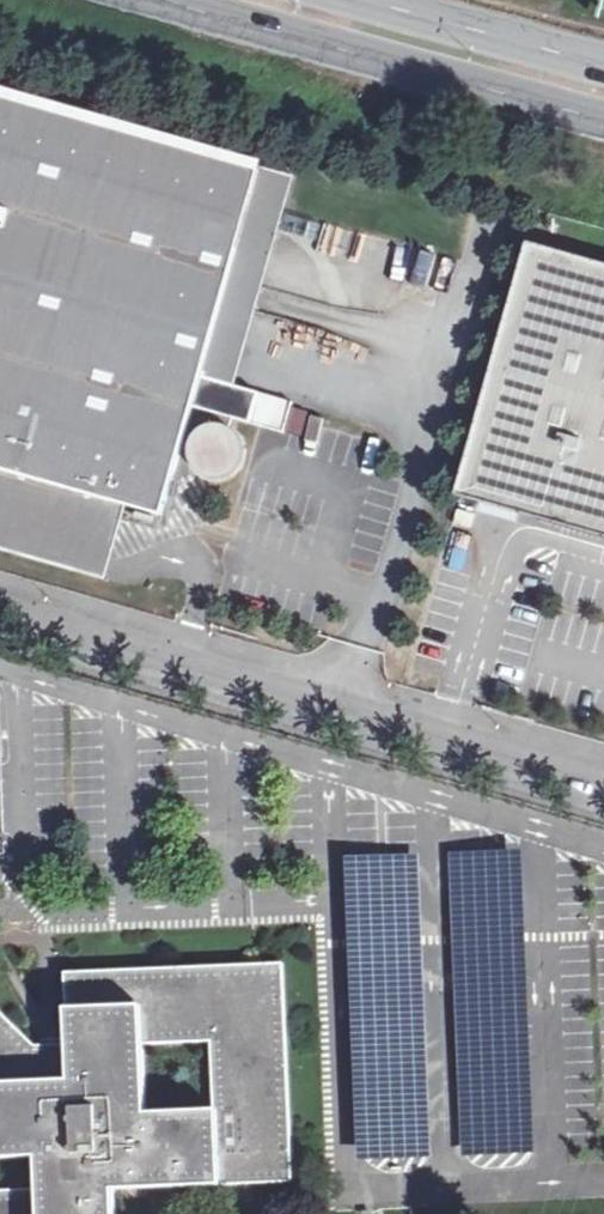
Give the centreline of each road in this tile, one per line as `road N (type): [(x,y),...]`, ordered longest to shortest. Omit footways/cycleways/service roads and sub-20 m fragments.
road 1 (unclassified): [(0,612),(603,786)]
road 2 (secondary): [(152,0),(603,125)]
road 3 (secondary): [(603,69),(355,0)]

